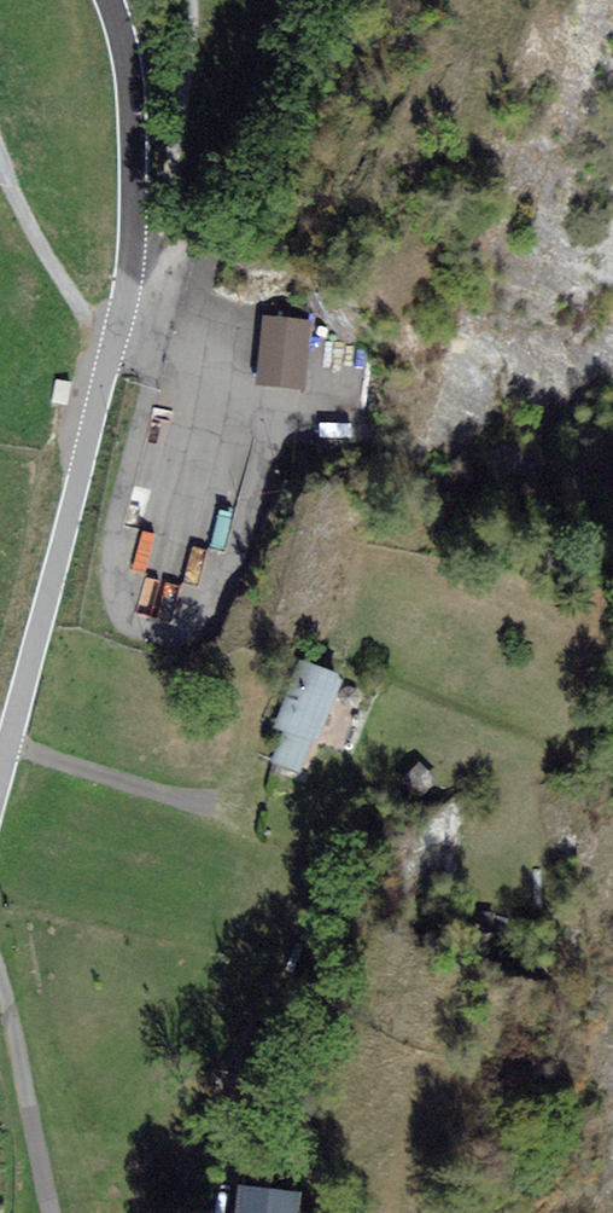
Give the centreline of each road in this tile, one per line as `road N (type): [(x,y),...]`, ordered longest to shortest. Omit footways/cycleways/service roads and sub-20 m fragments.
road 1 (tertiary): [(109,0),(132,110),(130,250),(111,357),(0,778)]
road 2 (track): [(196,0),(200,111),(130,250)]
road 3 (unclassified): [(0,973),(52,1212)]
road 4 (track): [(111,357),(0,155)]

